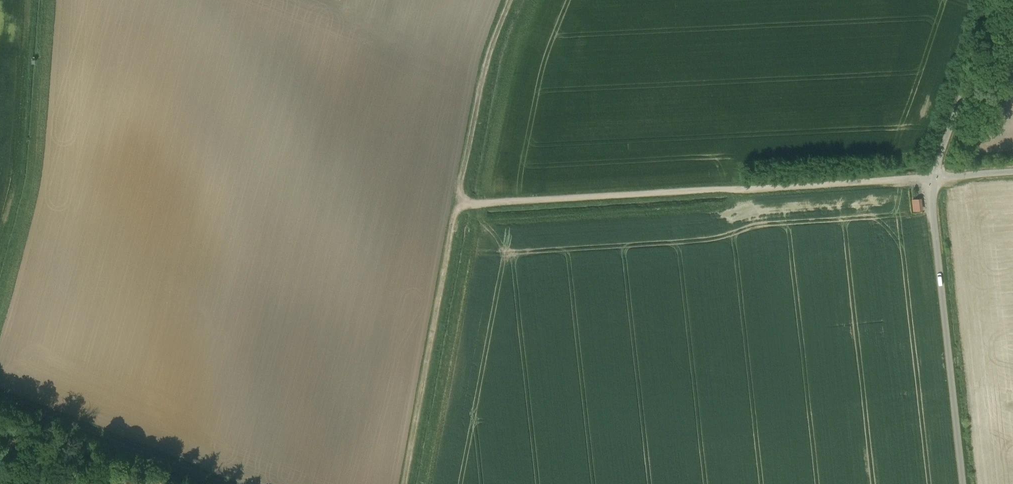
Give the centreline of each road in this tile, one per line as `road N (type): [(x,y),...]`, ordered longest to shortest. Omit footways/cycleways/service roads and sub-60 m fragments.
road 1 (track): [(509,0),(466,150),(403,483)]
road 2 (track): [(934,179),(458,205)]
road 3 (unclassified): [(934,179),(962,483)]
road 4 (unclassified): [(998,0),(934,179)]

